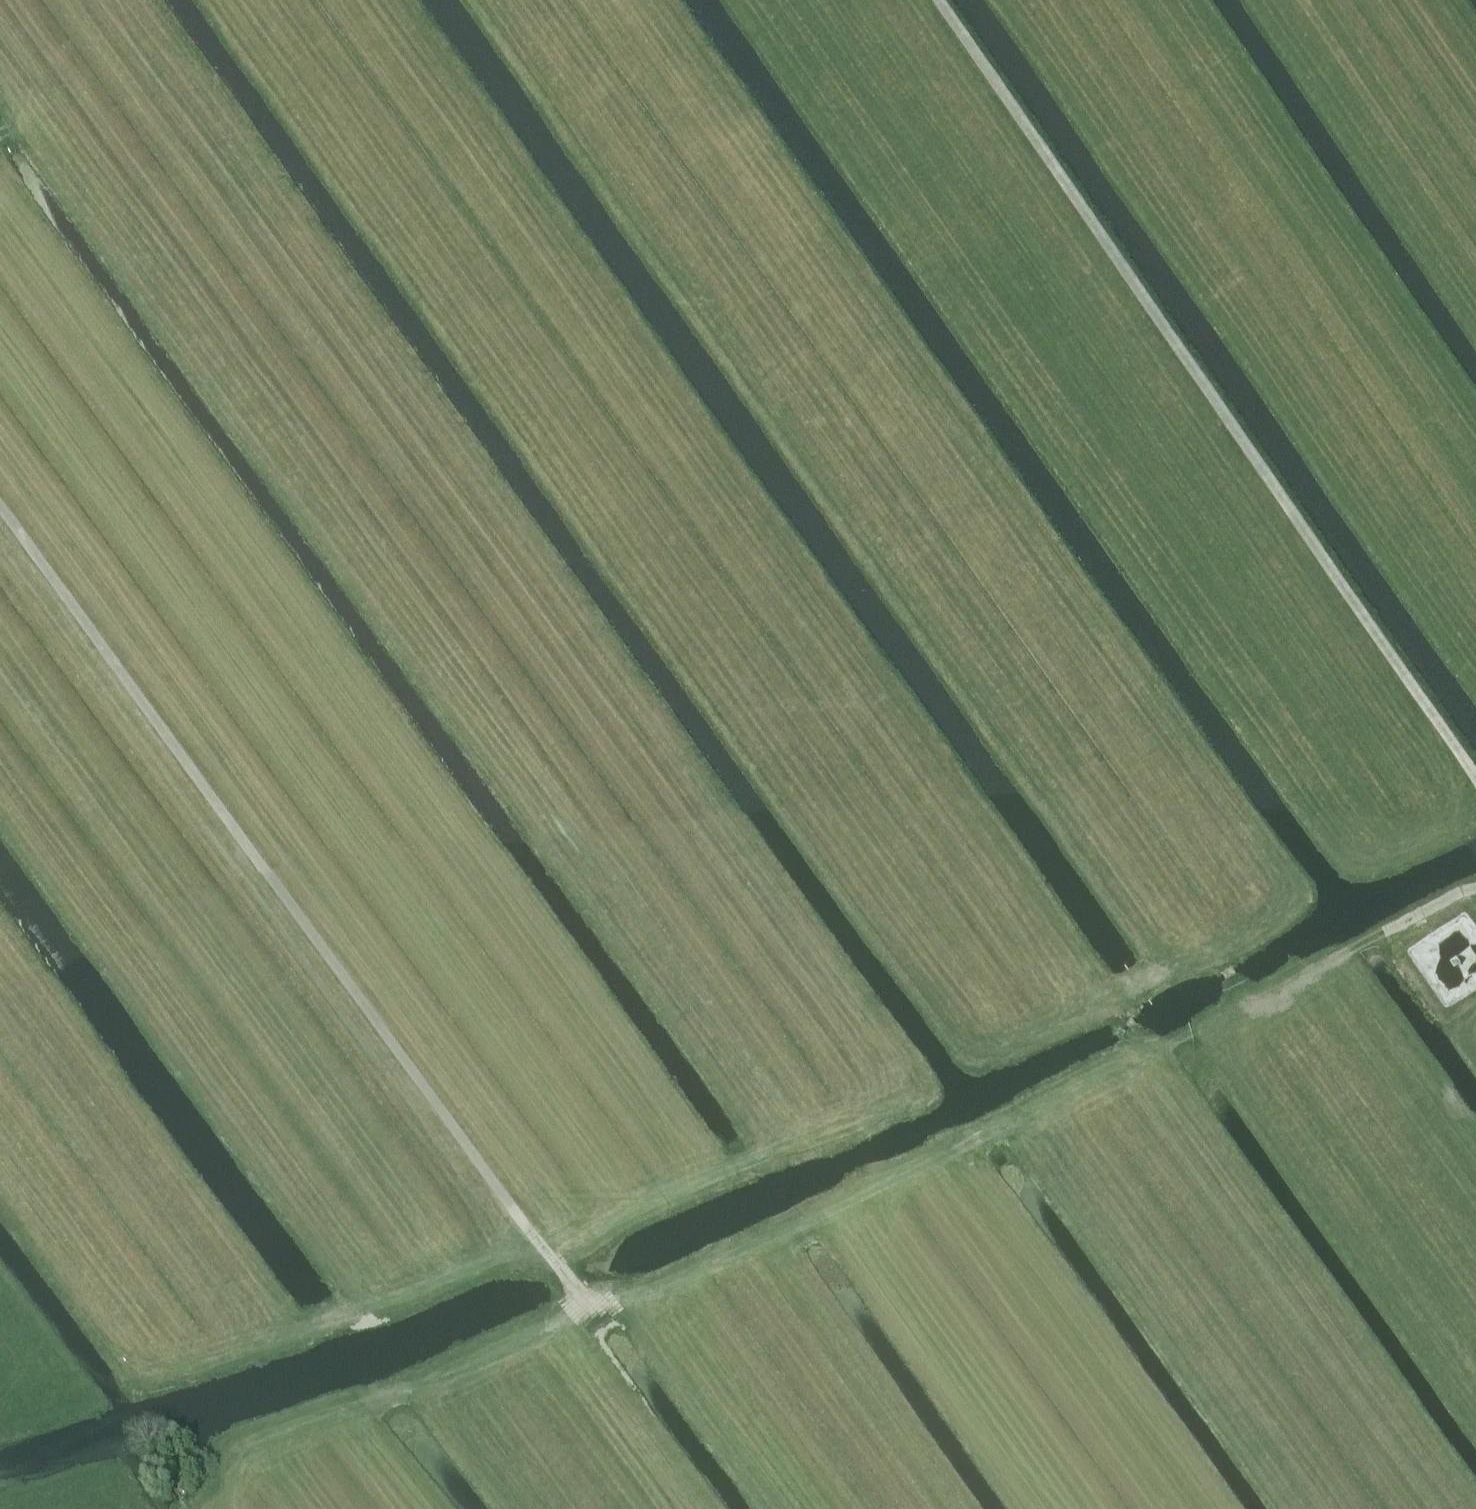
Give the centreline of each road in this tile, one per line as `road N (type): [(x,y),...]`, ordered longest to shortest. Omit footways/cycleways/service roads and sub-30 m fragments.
road 1 (track): [(0,504),(527,1231),(600,1314)]
road 2 (track): [(941,0),(1475,777)]

